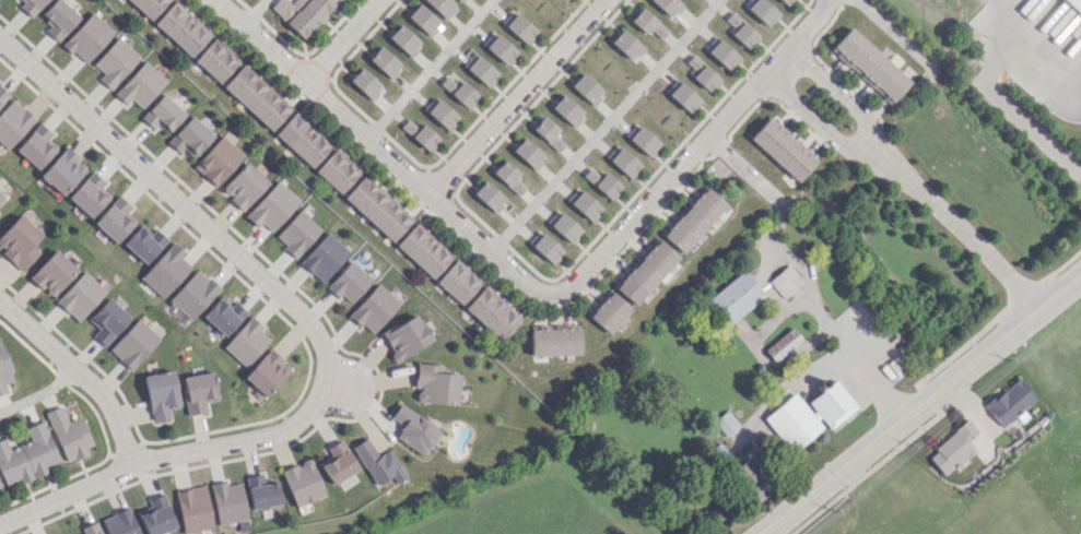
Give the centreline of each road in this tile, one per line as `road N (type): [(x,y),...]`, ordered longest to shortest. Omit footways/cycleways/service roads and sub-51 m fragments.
road 1 (residential): [(215,0),(539,292),(551,294),(569,287),(827,0)]
road 2 (residential): [(0,522),(132,463),(283,431),(313,402),(325,366),(306,320),(0,38)]
road 3 (tertiary): [(765,533),(1080,270)]
road 4 (residential): [(426,192),(603,0)]
road 5 (residential): [(1035,306),(872,150)]
road 6 (residential): [(132,463),(101,394),(0,309)]
road 7 (residential): [(872,150),(861,121),(826,82),(808,67),(775,62)]
road 8 (residential): [(775,62),(786,93),(838,139),(872,150)]

